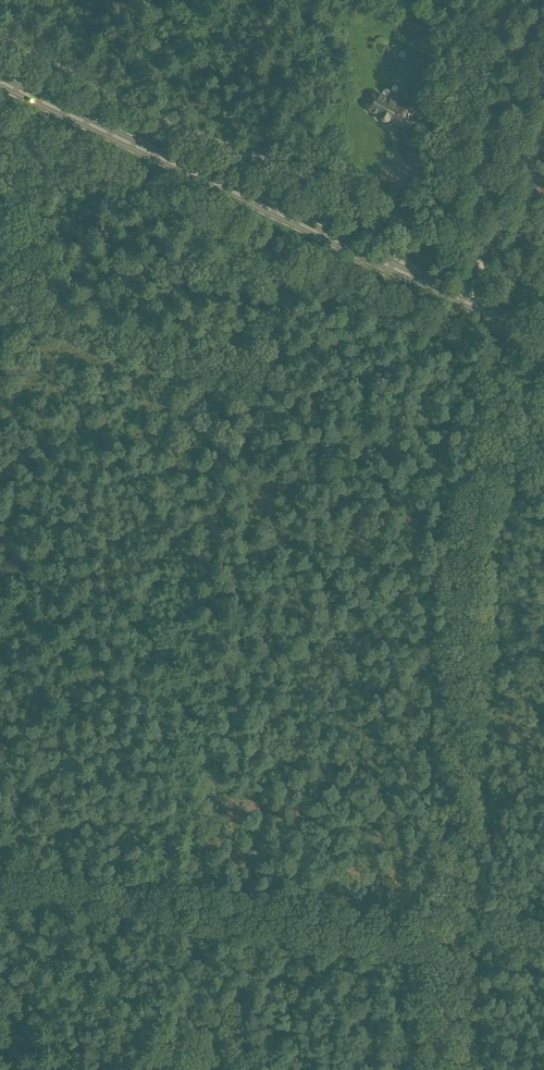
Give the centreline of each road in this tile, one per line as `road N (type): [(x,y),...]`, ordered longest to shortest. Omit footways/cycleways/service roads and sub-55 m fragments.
road 1 (track): [(491,321),(445,1069)]
road 2 (primary): [(543,346),(0,83)]
road 3 (track): [(173,1069),(260,473)]
road 4 (track): [(0,878),(197,906),(454,926)]
road 5 (track): [(479,315),(498,217),(543,69)]
road 6 (track): [(463,26),(454,197),(460,210),(495,232)]

